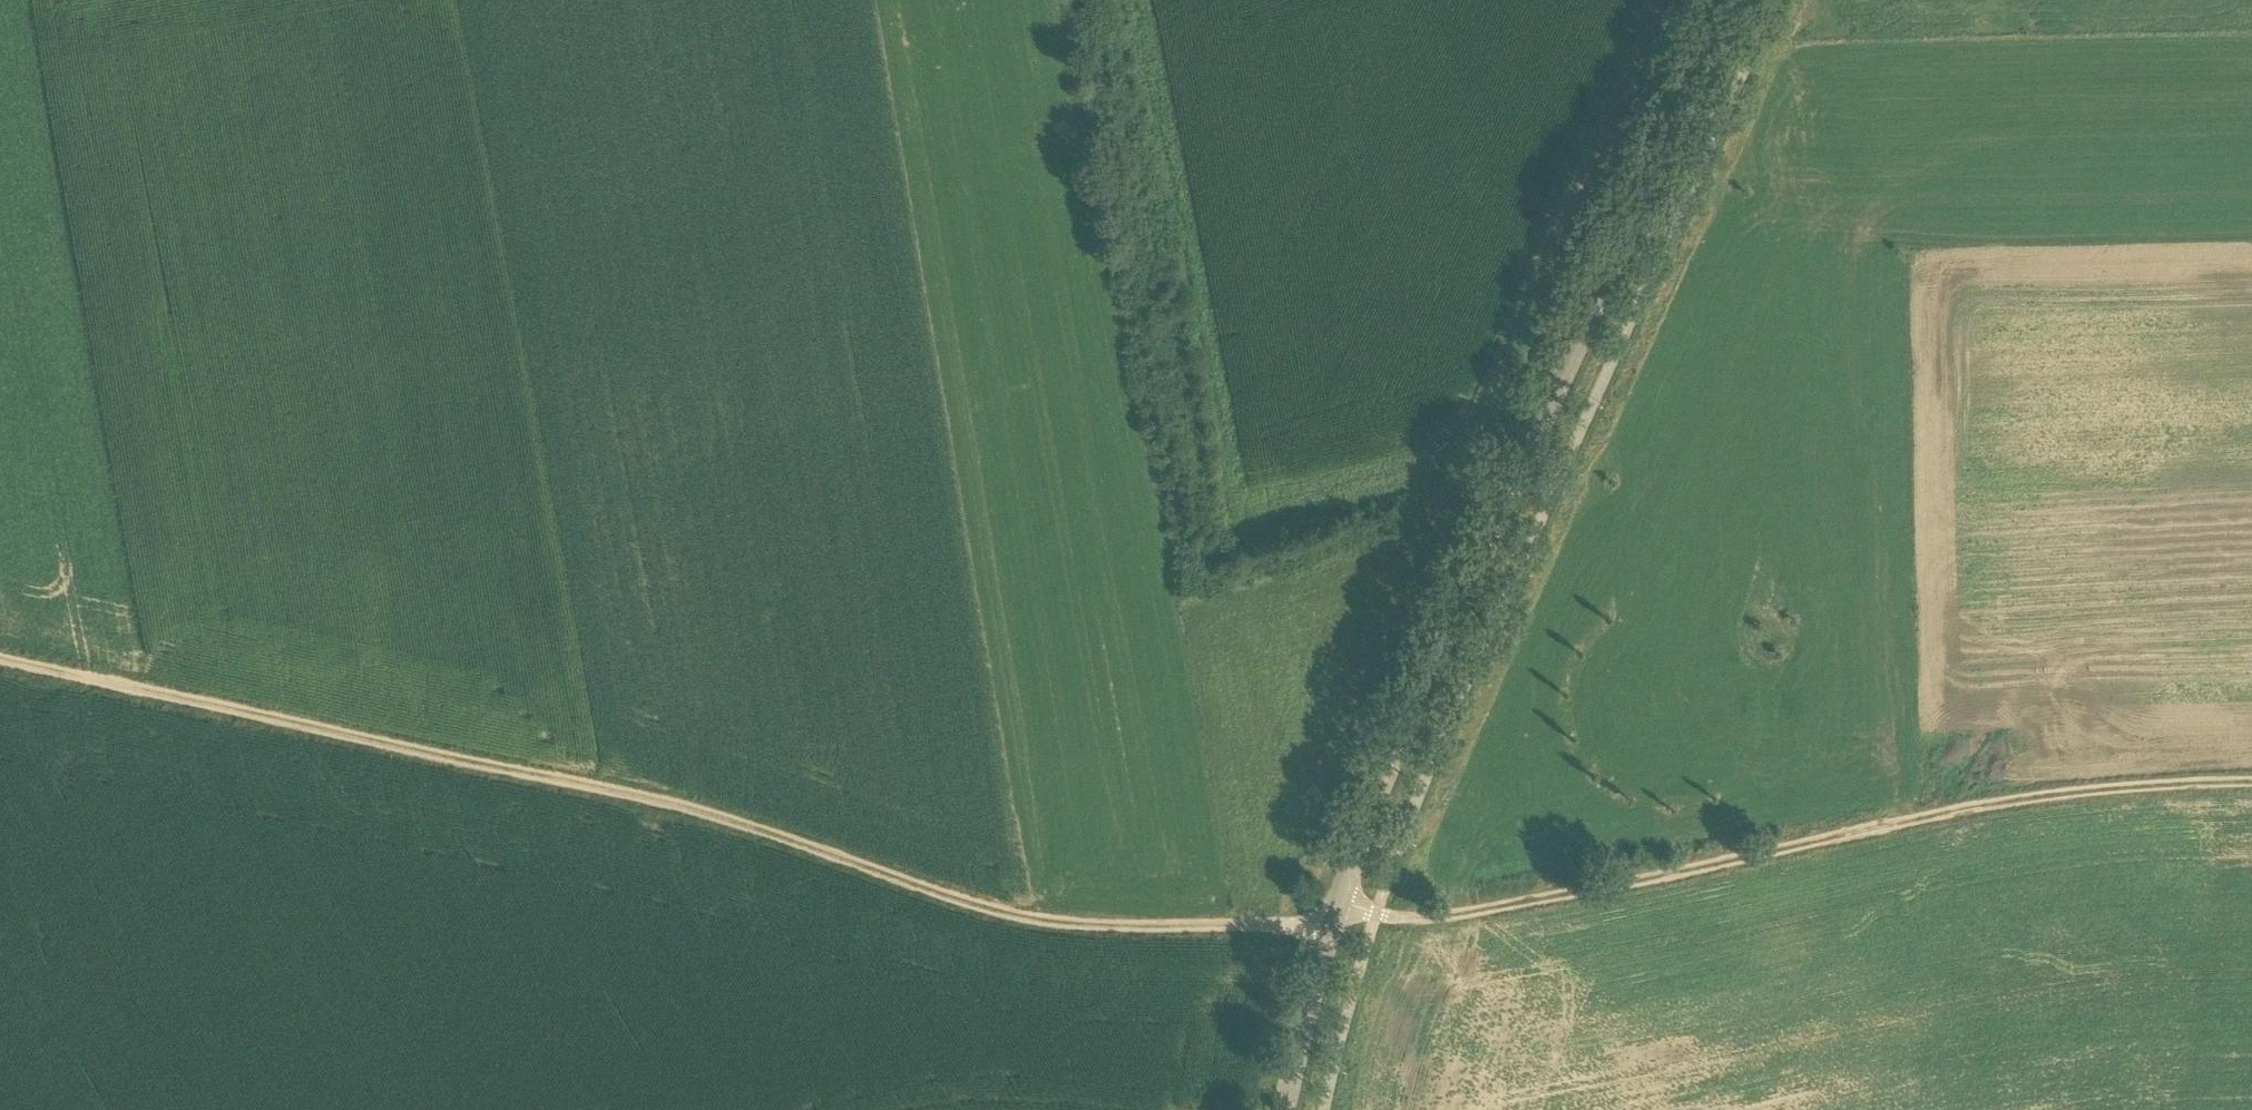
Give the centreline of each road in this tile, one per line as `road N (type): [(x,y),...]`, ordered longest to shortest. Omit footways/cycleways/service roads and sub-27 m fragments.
road 1 (track): [(0,661),(561,782),(1051,922),(1329,929)]
road 2 (tertiary): [(1284,1109),(1329,929),(1412,708),(1733,0)]
road 3 (track): [(2251,783),(2005,802),(1457,914),(1379,913)]

